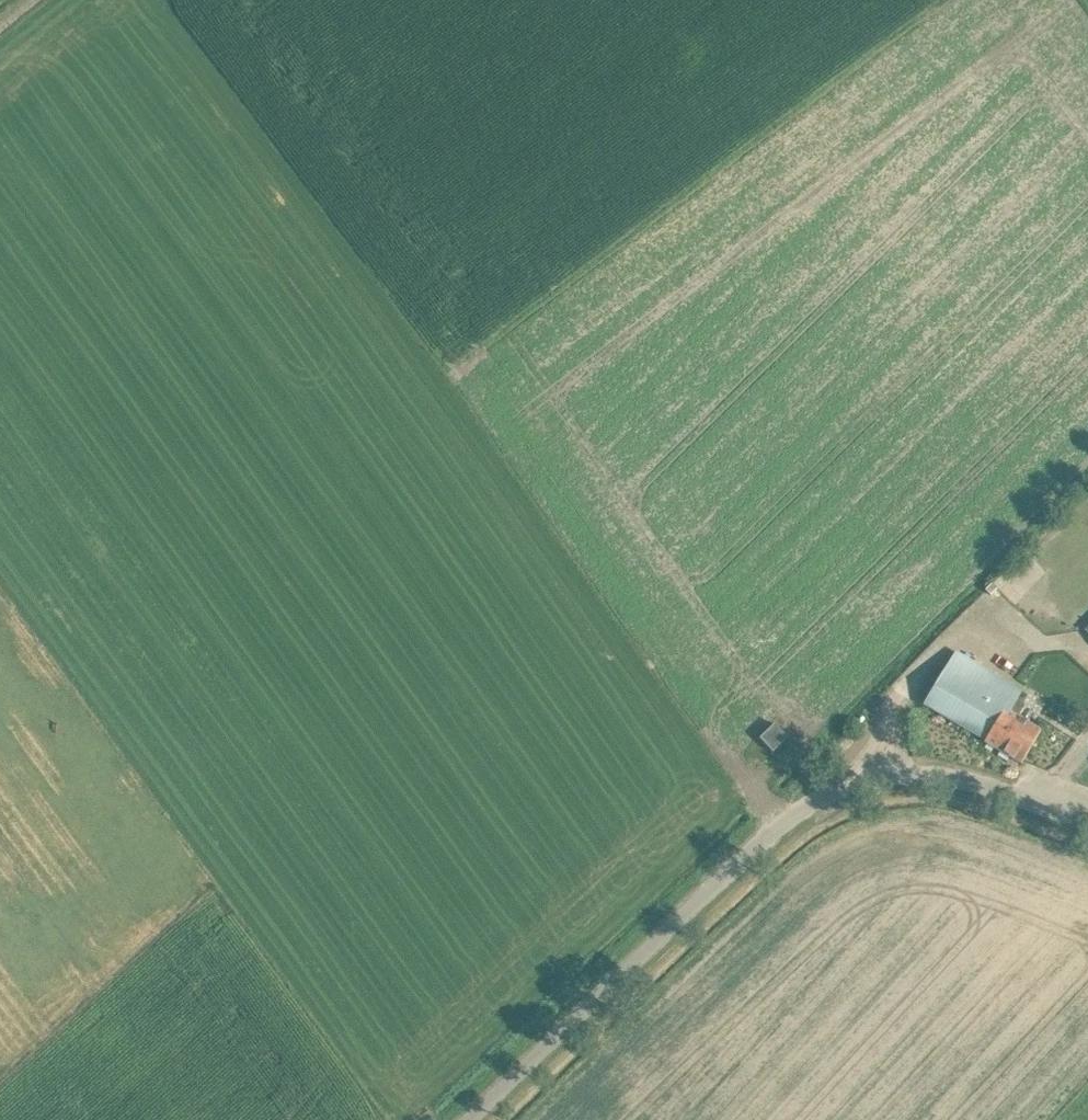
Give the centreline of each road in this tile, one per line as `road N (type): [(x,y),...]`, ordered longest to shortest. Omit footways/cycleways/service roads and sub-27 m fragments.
road 1 (unclassified): [(468,1119),(769,832),(809,803),(877,777),(924,776),(962,779),(1087,823)]

